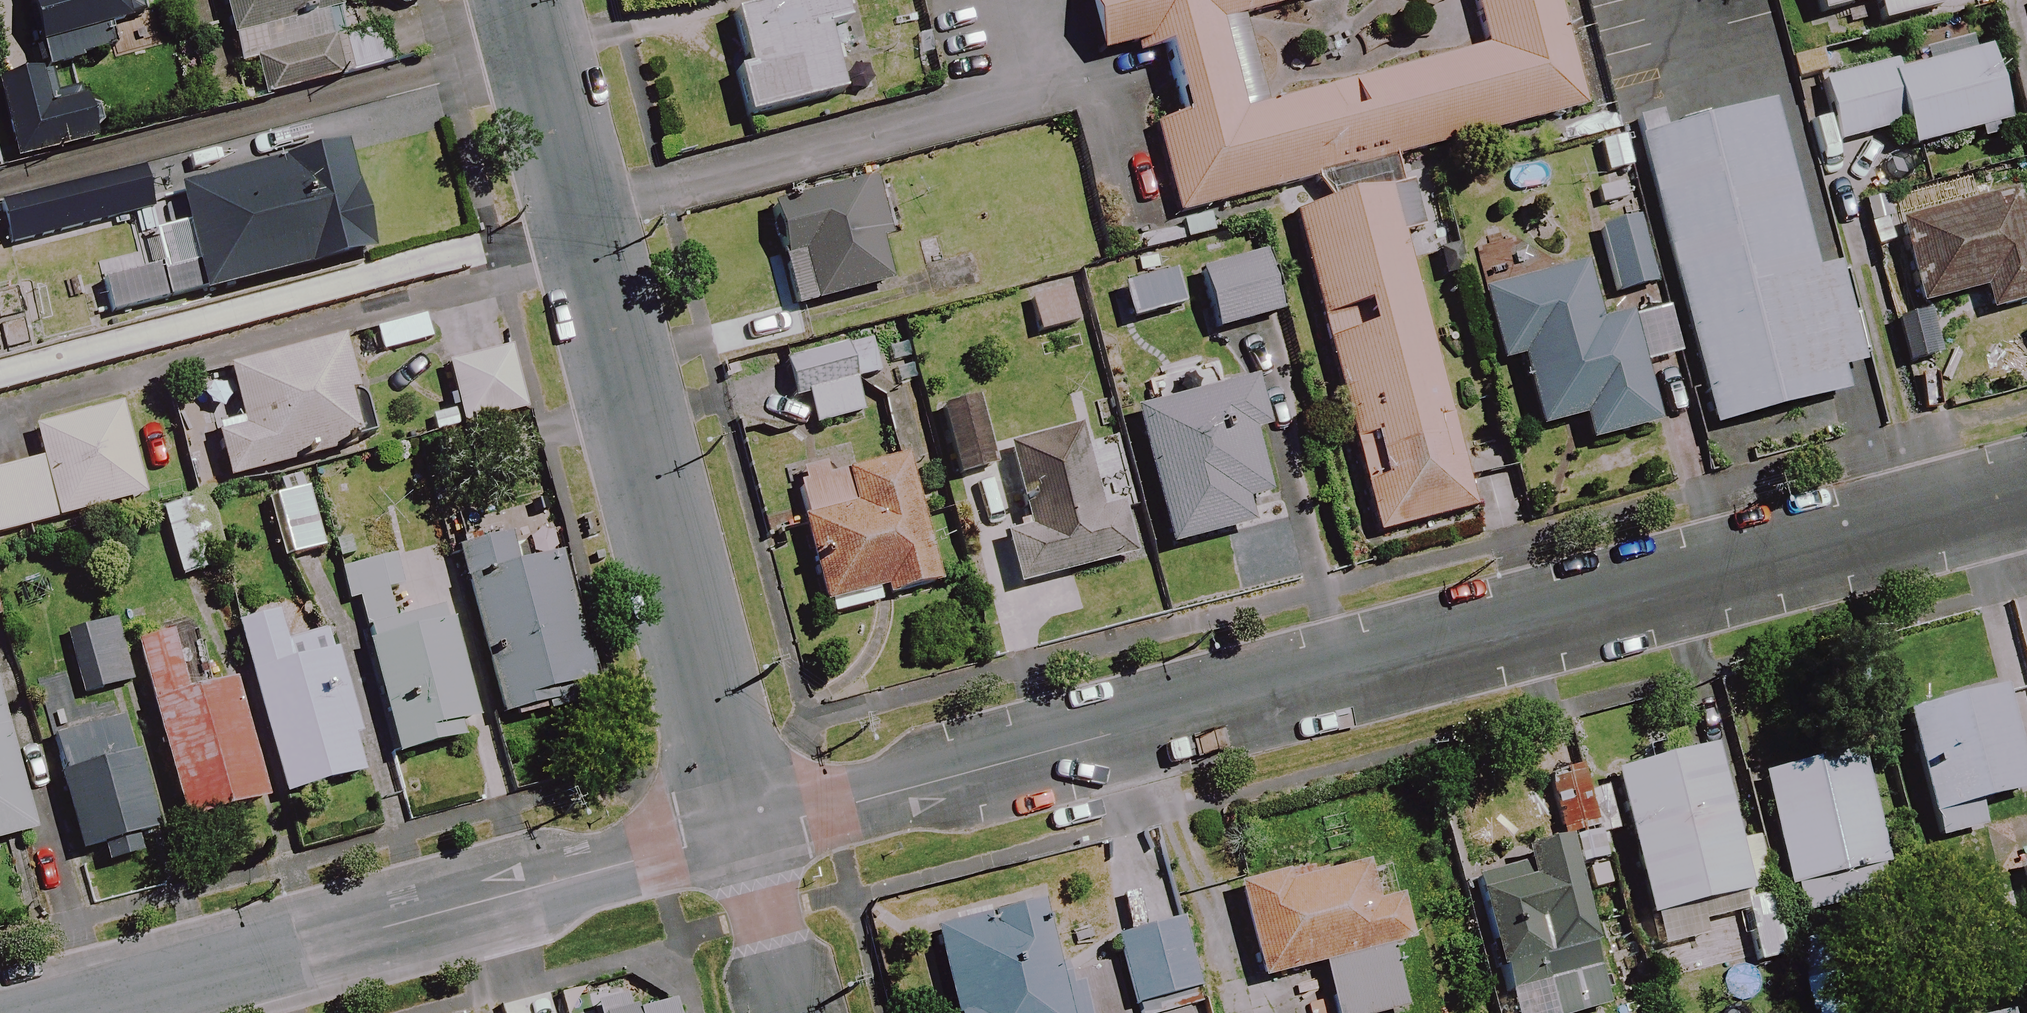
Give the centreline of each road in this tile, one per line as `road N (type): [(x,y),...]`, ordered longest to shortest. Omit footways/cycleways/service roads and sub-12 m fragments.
road 1 (residential): [(2026,494),(737,834)]
road 2 (residential): [(737,834),(525,0)]
road 3 (residential): [(737,834),(58,1012)]
road 4 (residential): [(785,1012),(737,834)]

